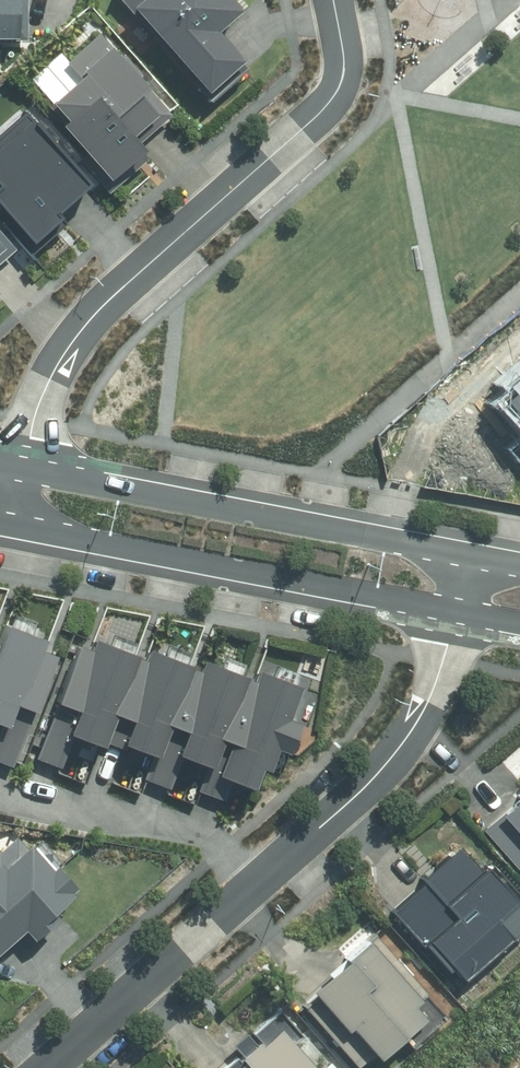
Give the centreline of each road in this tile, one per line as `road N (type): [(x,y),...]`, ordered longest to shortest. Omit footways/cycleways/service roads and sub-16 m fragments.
road 1 (residential): [(334,0),(344,72),(336,94),(313,124),(104,302),(55,370),(25,468)]
road 2 (tertiary): [(25,468),(466,553)]
road 3 (tertiary): [(453,613),(16,529)]
road 4 (residential): [(252,886),(401,743),(434,683),(453,613)]
road 5 (residential): [(252,886),(193,828),(0,793)]
road 6 (residential): [(43,1067),(252,886)]

